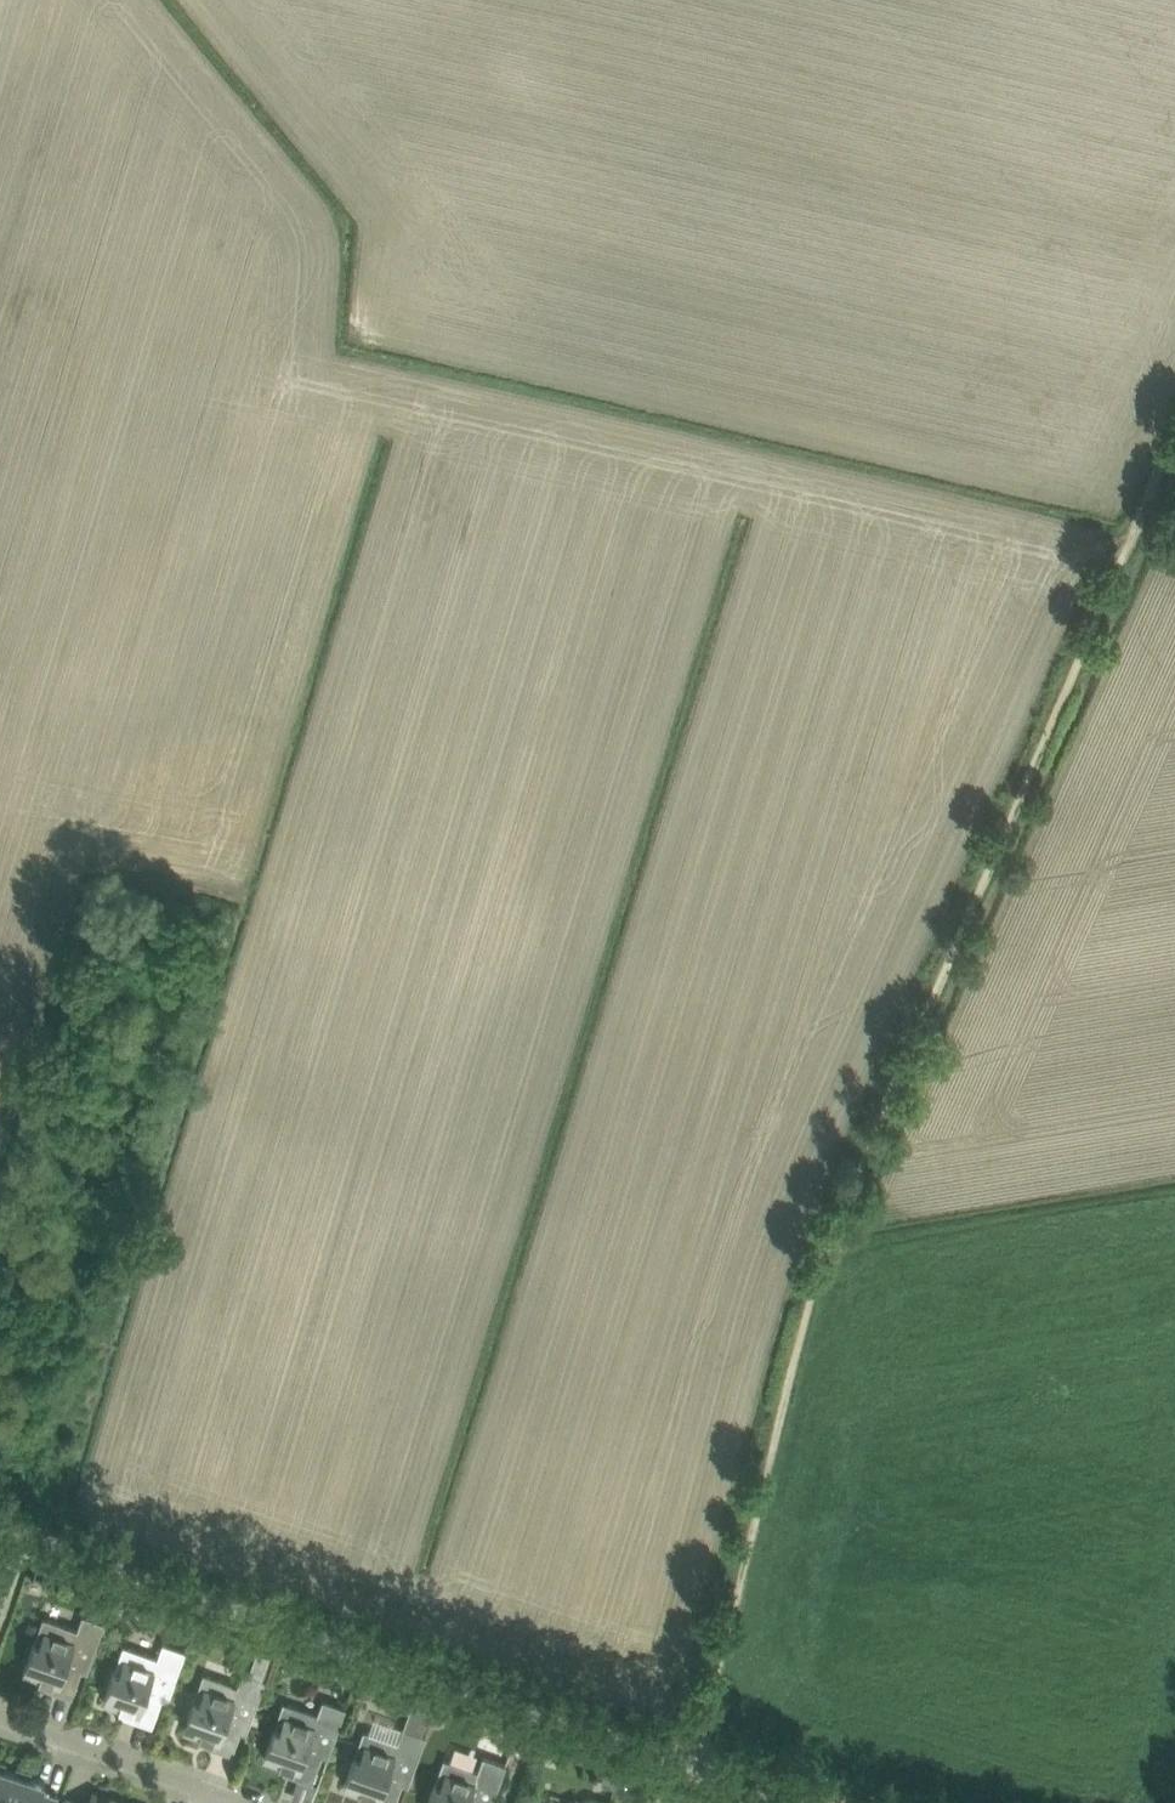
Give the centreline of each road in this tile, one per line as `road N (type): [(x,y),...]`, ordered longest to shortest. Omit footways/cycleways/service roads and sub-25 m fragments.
road 1 (track): [(685,1757),(825,1273),(1174,447)]
road 2 (residential): [(0,1722),(219,1793)]

